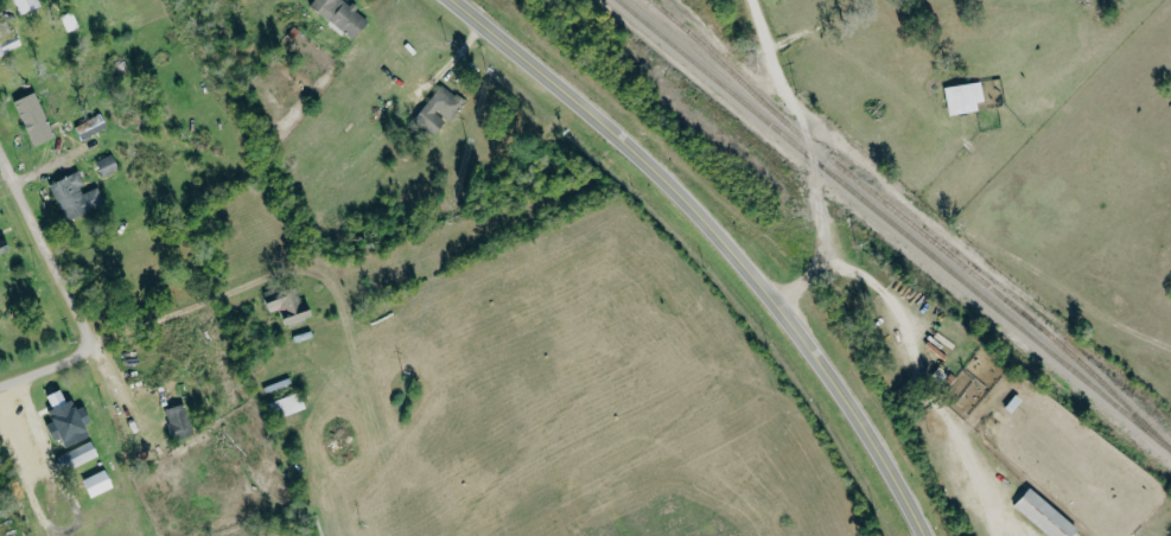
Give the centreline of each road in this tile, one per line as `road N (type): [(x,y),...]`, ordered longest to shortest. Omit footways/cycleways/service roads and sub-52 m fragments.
road 1 (secondary): [(453,0),(707,224),(816,357),(923,535)]
road 2 (residential): [(774,301),(815,274),(826,247),(806,138),(750,0)]
road 3 (residential): [(97,350),(0,157)]

